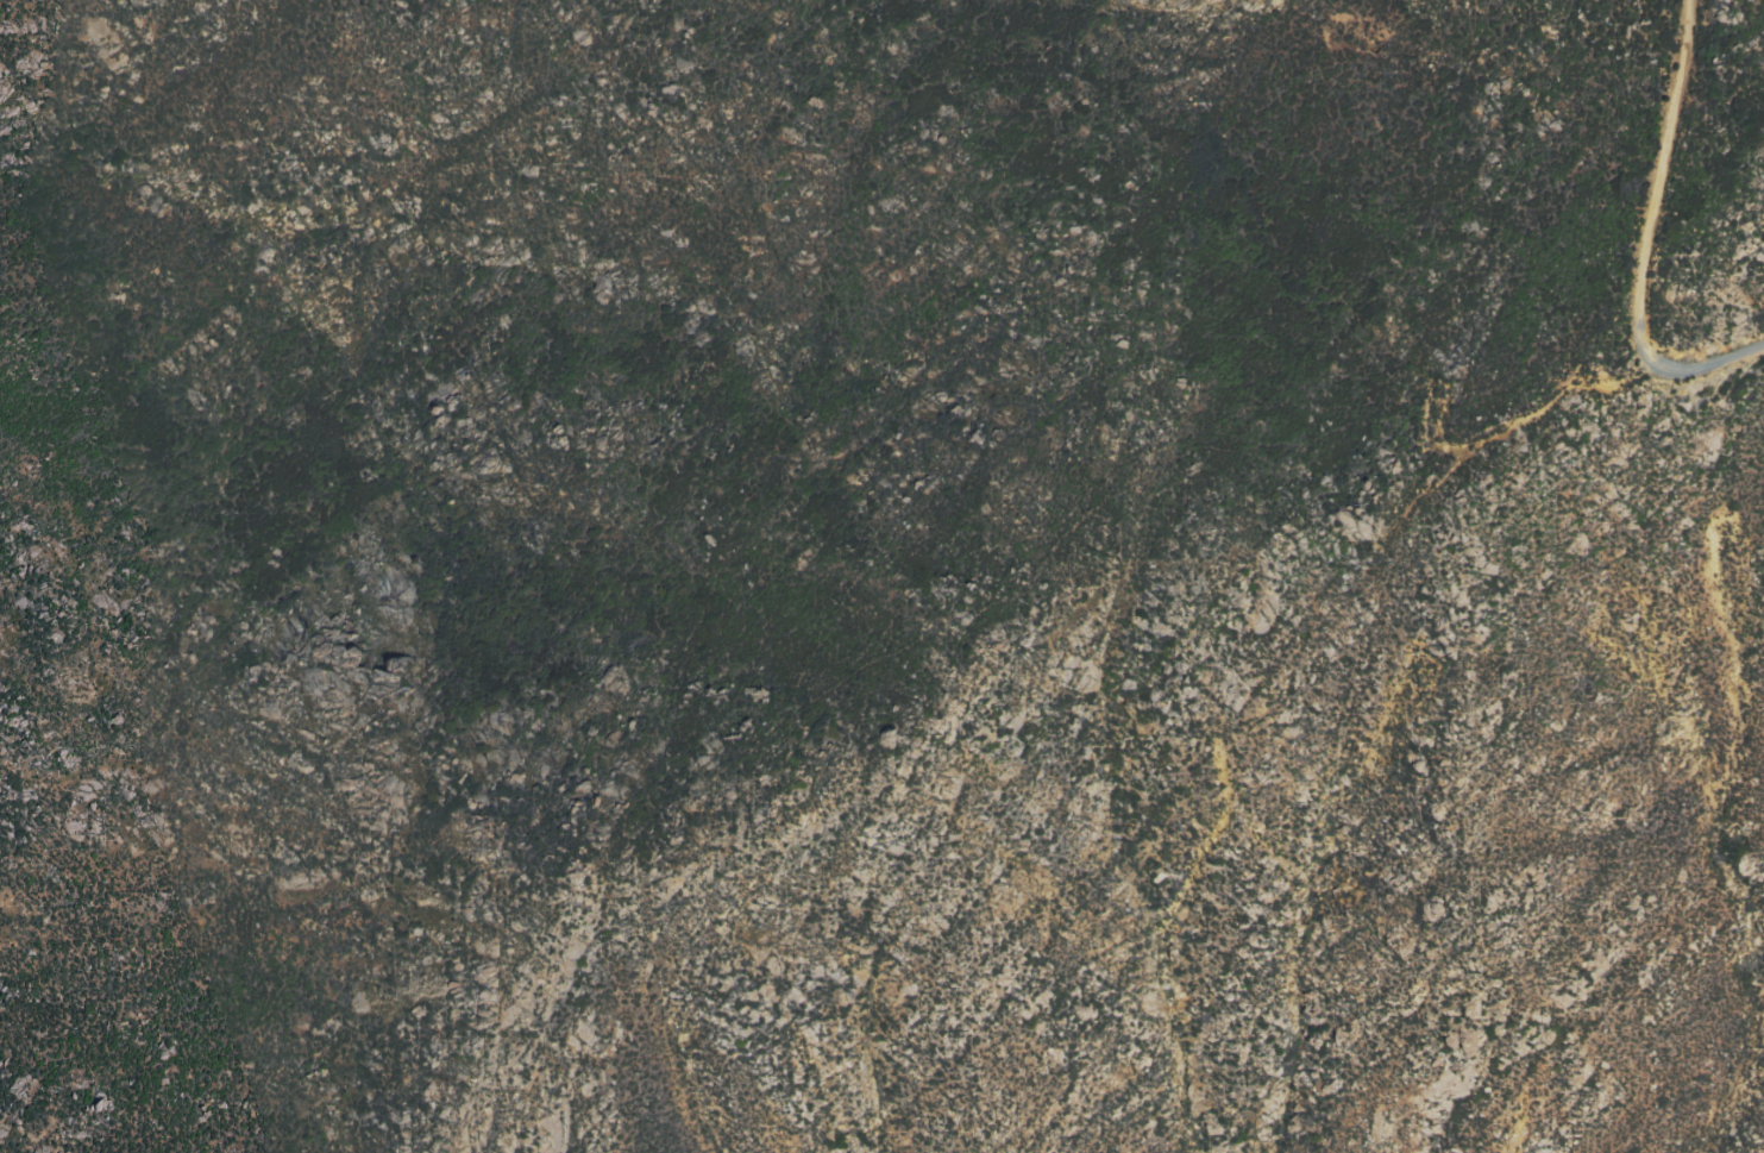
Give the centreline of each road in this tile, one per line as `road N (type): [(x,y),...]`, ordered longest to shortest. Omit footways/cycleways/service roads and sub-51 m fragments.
road 1 (track): [(1763,347),(1672,376),(1651,364),(1634,320),(1639,252),(1688,50),(1692,0)]

